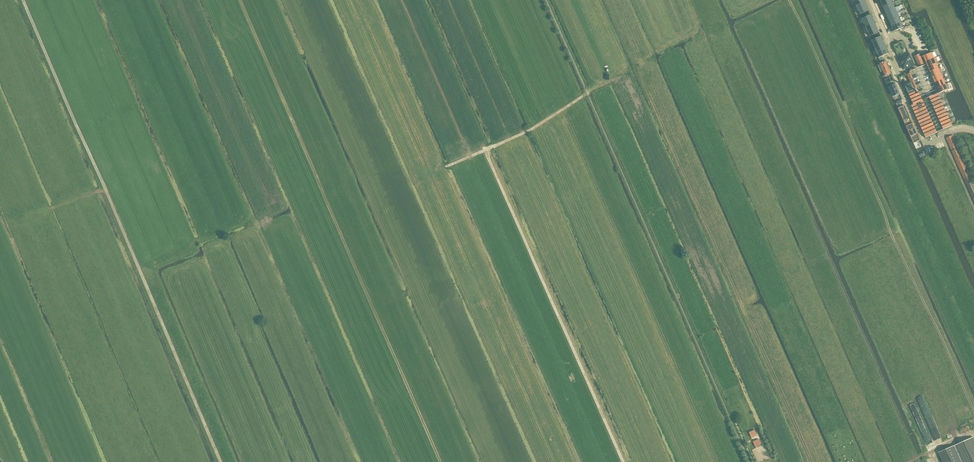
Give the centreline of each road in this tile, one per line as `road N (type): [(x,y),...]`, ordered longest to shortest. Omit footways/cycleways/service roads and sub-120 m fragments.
road 1 (track): [(221,461),(23,0)]
road 2 (track): [(612,80),(526,133),(445,168)]

